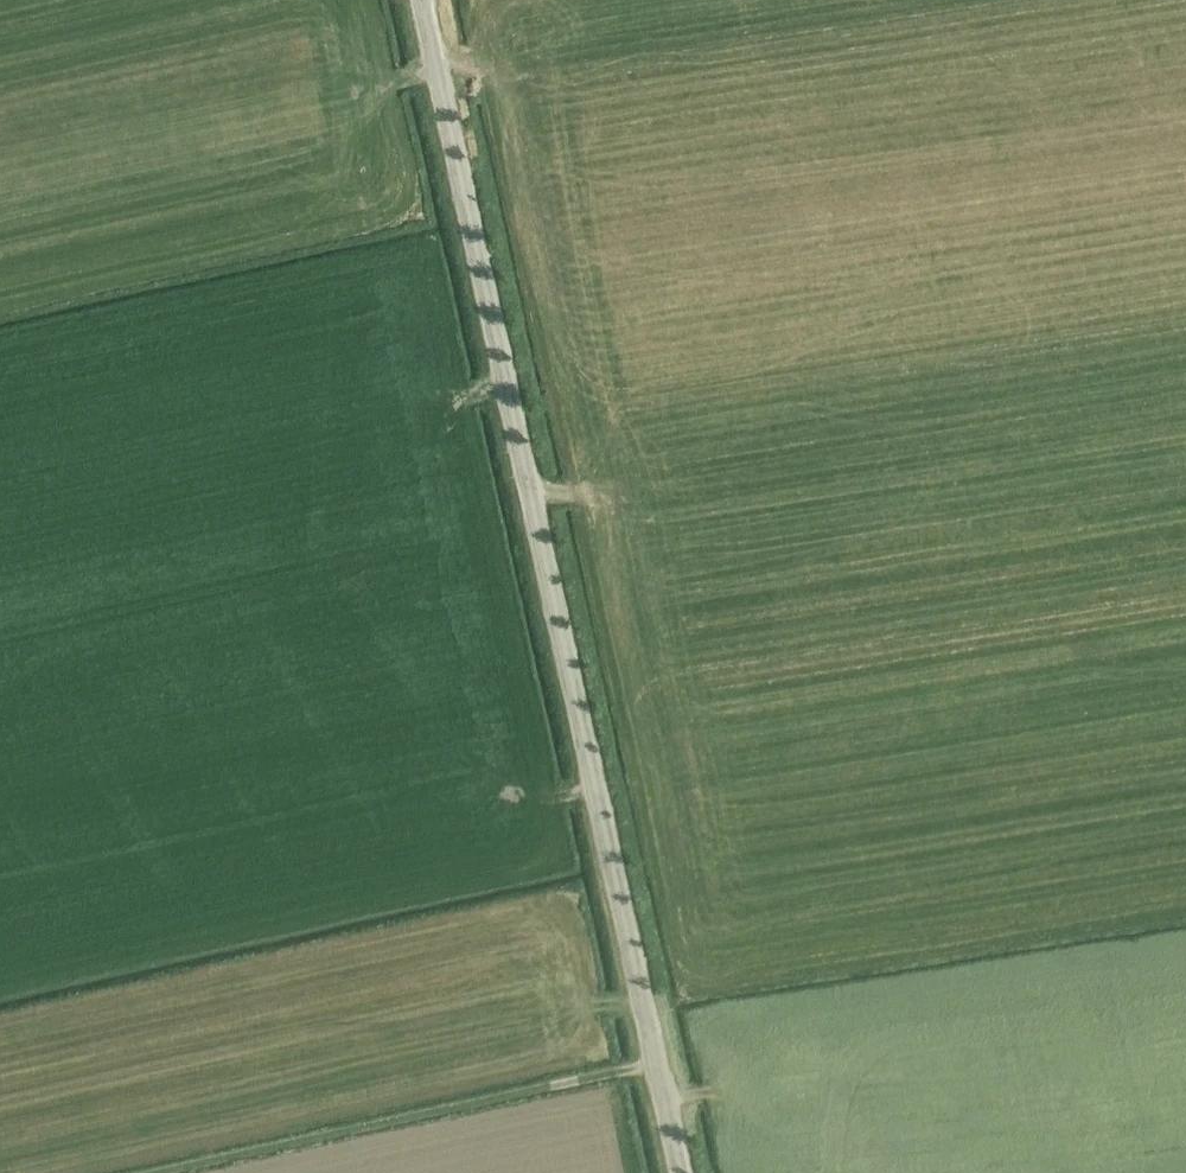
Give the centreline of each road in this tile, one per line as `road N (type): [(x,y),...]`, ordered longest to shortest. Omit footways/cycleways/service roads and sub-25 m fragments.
road 1 (unclassified): [(702,1172),(442,0)]

